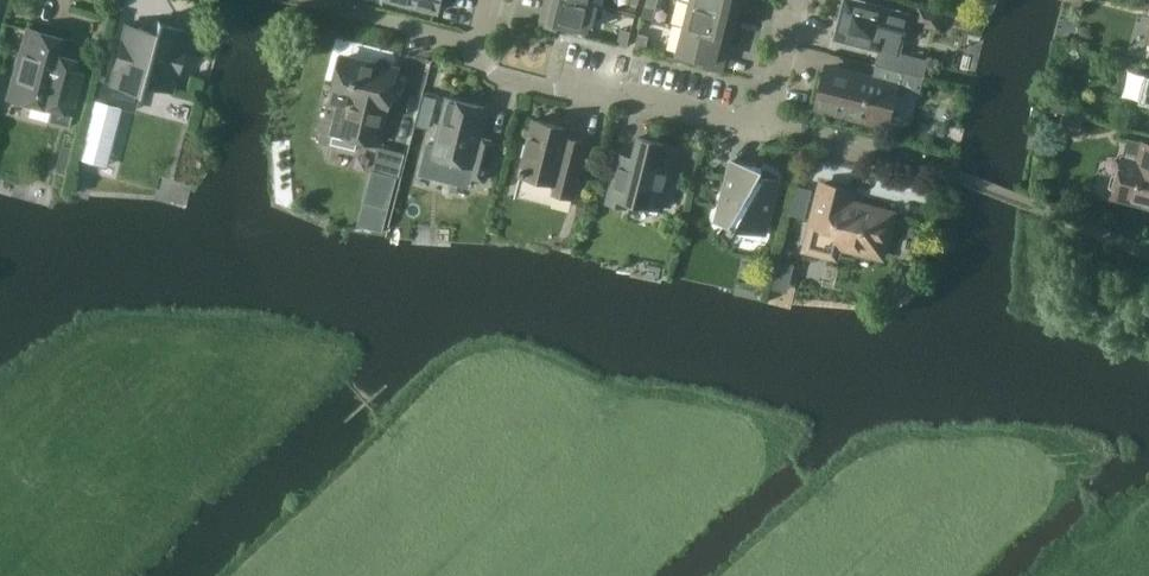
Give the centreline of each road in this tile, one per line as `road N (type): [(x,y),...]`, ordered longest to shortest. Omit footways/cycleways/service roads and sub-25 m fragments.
road 1 (residential): [(763,120),(760,130),(578,83),(555,91),(498,76),(482,47)]
road 2 (residential): [(793,0),(763,120)]

